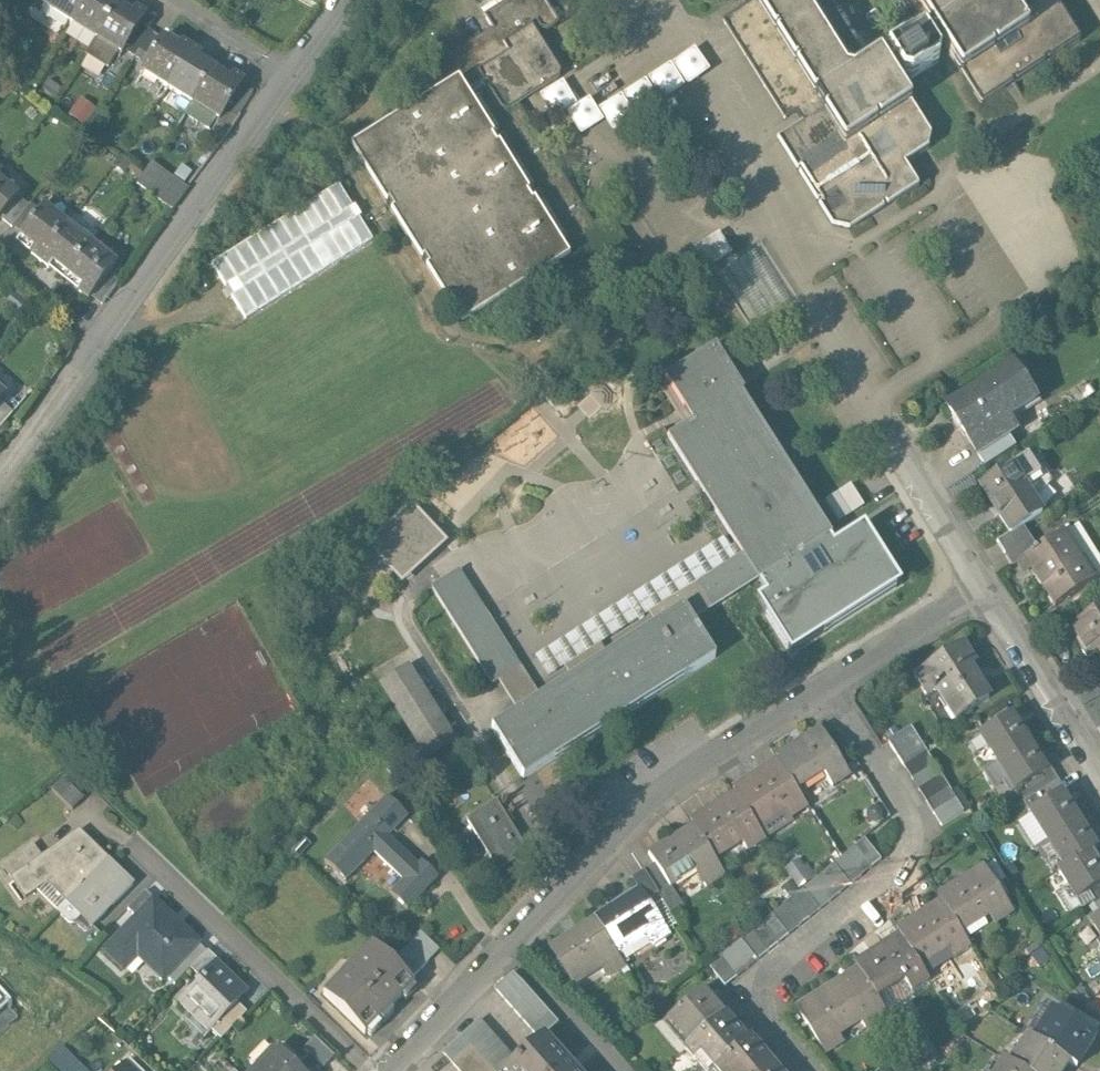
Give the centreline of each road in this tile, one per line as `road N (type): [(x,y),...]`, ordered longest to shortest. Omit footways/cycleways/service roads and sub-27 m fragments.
road 1 (residential): [(390,1070),(641,803),(823,684)]
road 2 (residential): [(805,1070),(760,1020),(757,989),(907,857),(913,824),(823,684)]
road 3 (residential): [(362,1070),(107,826)]
road 4 (residential): [(106,330),(290,74)]
road 5 (residential): [(1099,780),(987,591)]
road 6 (residential): [(987,591),(887,429)]
road 7 (residential): [(823,684),(987,591)]
road 8 (residential): [(0,481),(106,330)]
road 9 (residential): [(0,247),(106,330)]
road 10 (residential): [(180,0),(290,74)]

